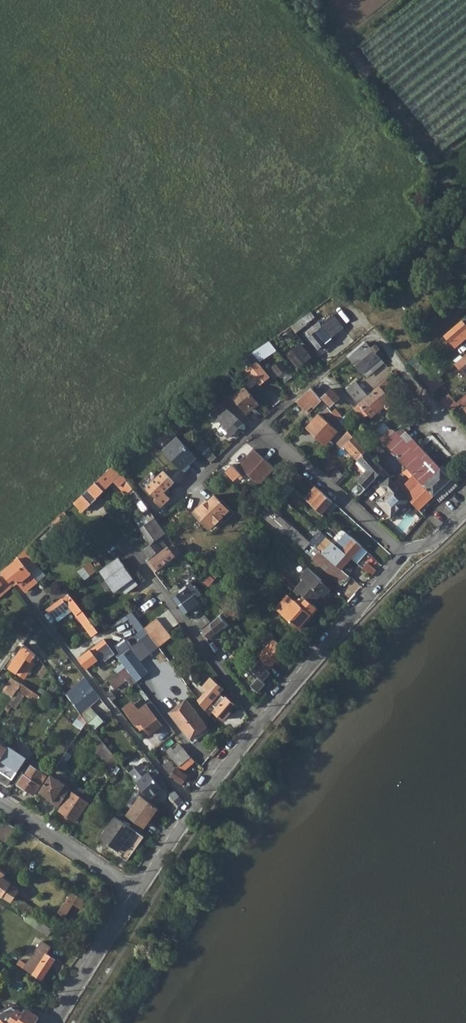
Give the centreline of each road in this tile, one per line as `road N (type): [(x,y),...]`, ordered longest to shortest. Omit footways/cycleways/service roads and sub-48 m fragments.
road 1 (tertiary): [(137,893),(259,721),(405,553)]
road 2 (residential): [(212,384),(405,553)]
road 3 (residential): [(0,801),(137,893)]
road 4 (tertiary): [(54,1022),(137,893)]
road 5 (track): [(369,334),(465,443)]

